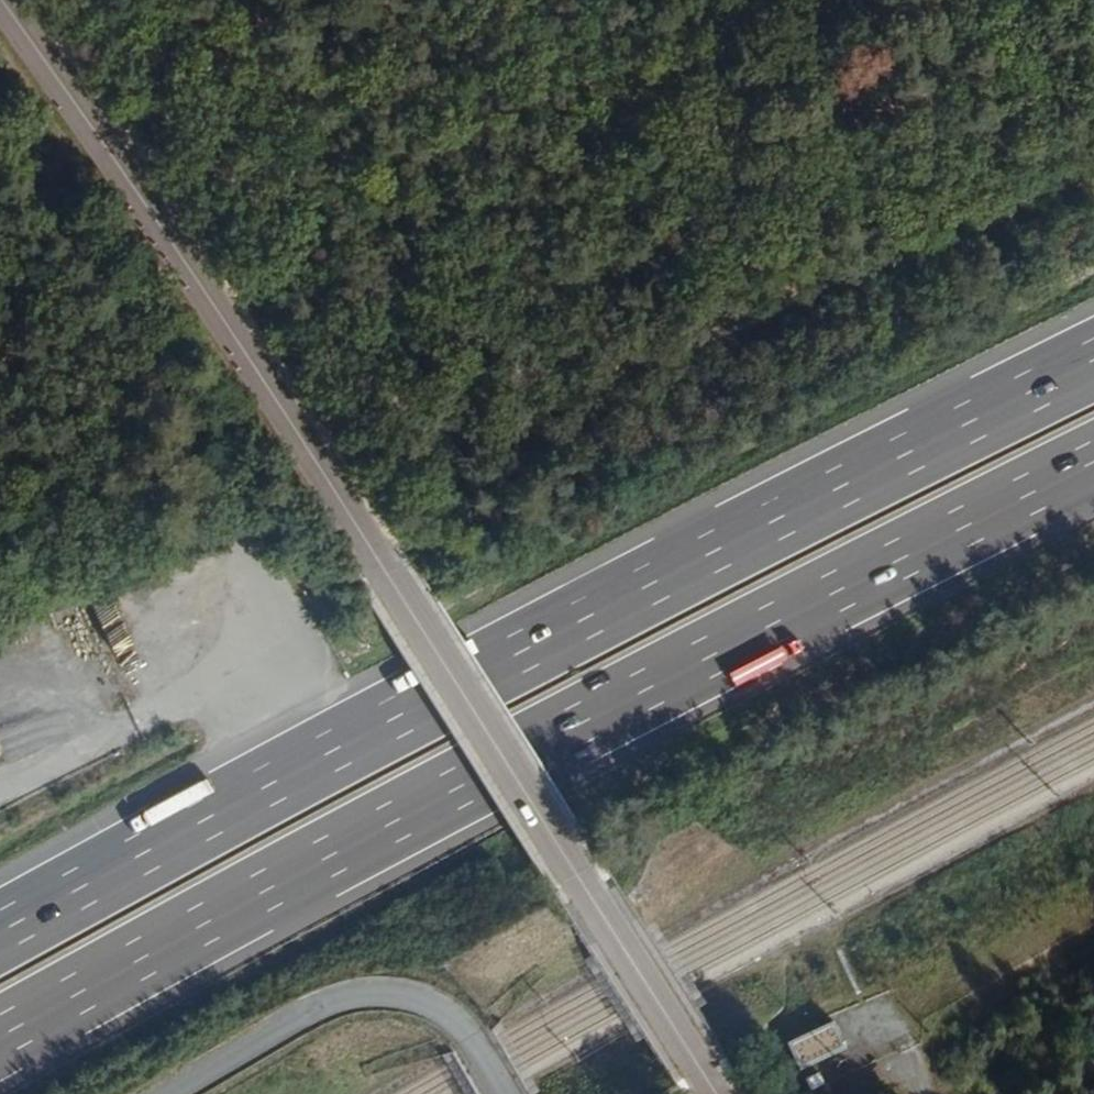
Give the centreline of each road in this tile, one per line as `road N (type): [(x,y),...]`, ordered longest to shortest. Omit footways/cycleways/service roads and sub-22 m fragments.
road 1 (secondary): [(1,0),(249,359),(713,1093)]
road 2 (motorway): [(0,1040),(628,702),(1093,465)]
road 3 (motorway): [(1093,359),(571,624),(0,931)]
road 4 (track): [(596,377),(508,381),(401,344),(246,182),(178,64),(121,0)]
road 5 (track): [(875,262),(806,0)]

